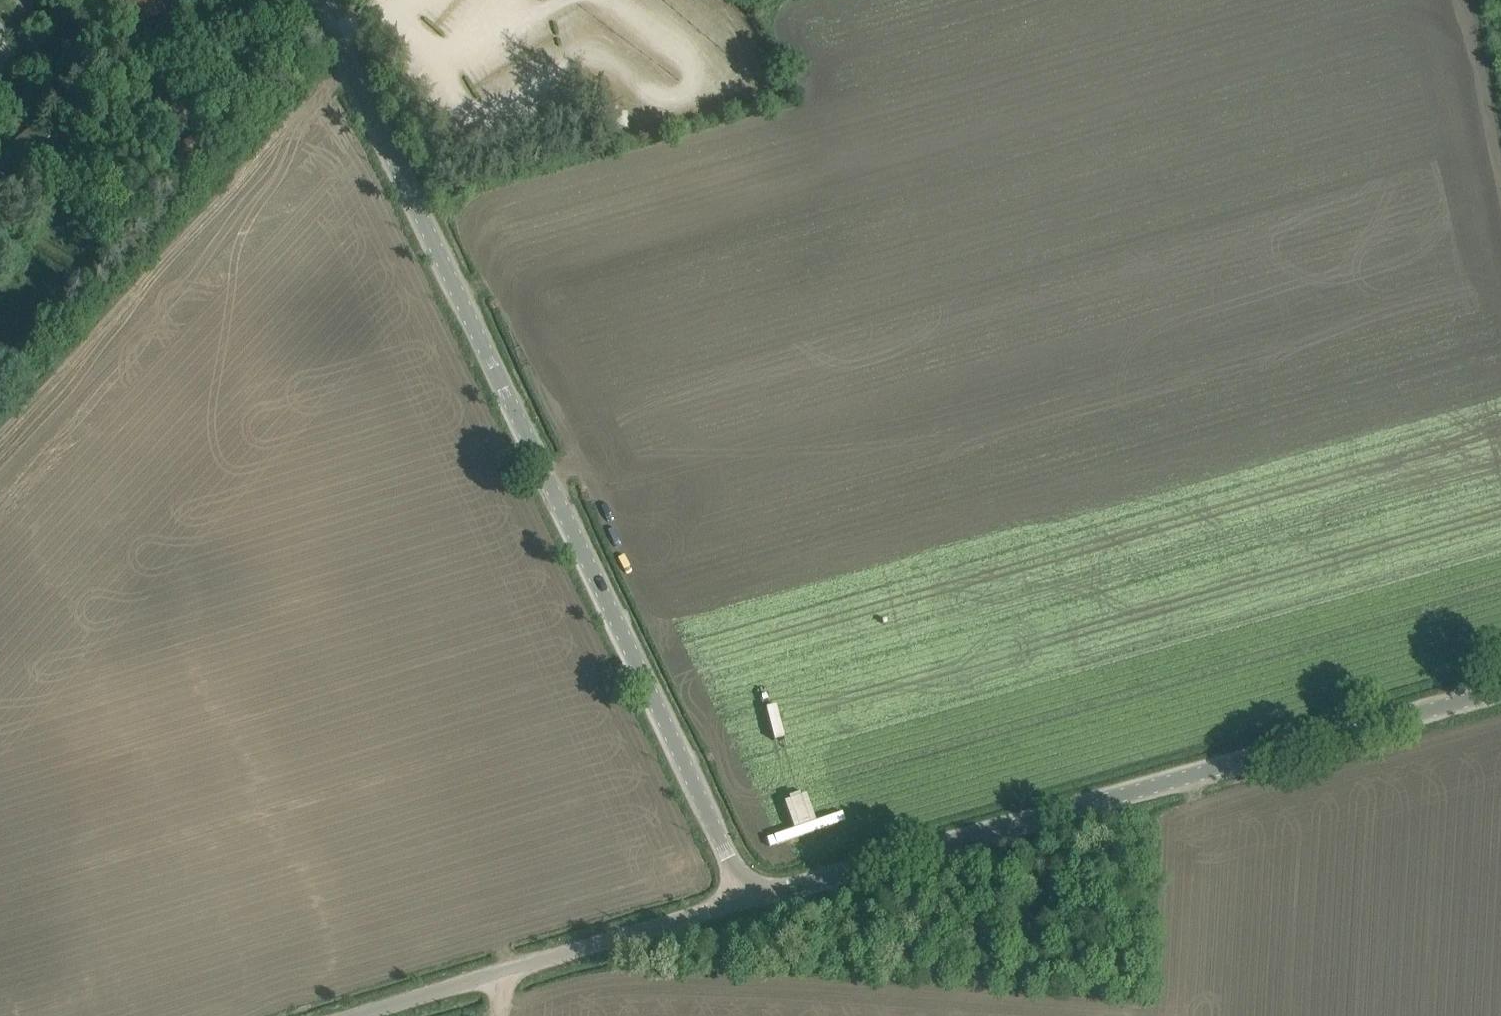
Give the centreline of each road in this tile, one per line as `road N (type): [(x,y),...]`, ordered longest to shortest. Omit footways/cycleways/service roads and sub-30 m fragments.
road 1 (unclassified): [(748,899),(315,0)]
road 2 (unclassified): [(748,899),(1500,687)]
road 3 (unclassified): [(498,973),(748,899)]
road 4 (unclassified): [(498,973),(355,1015)]

